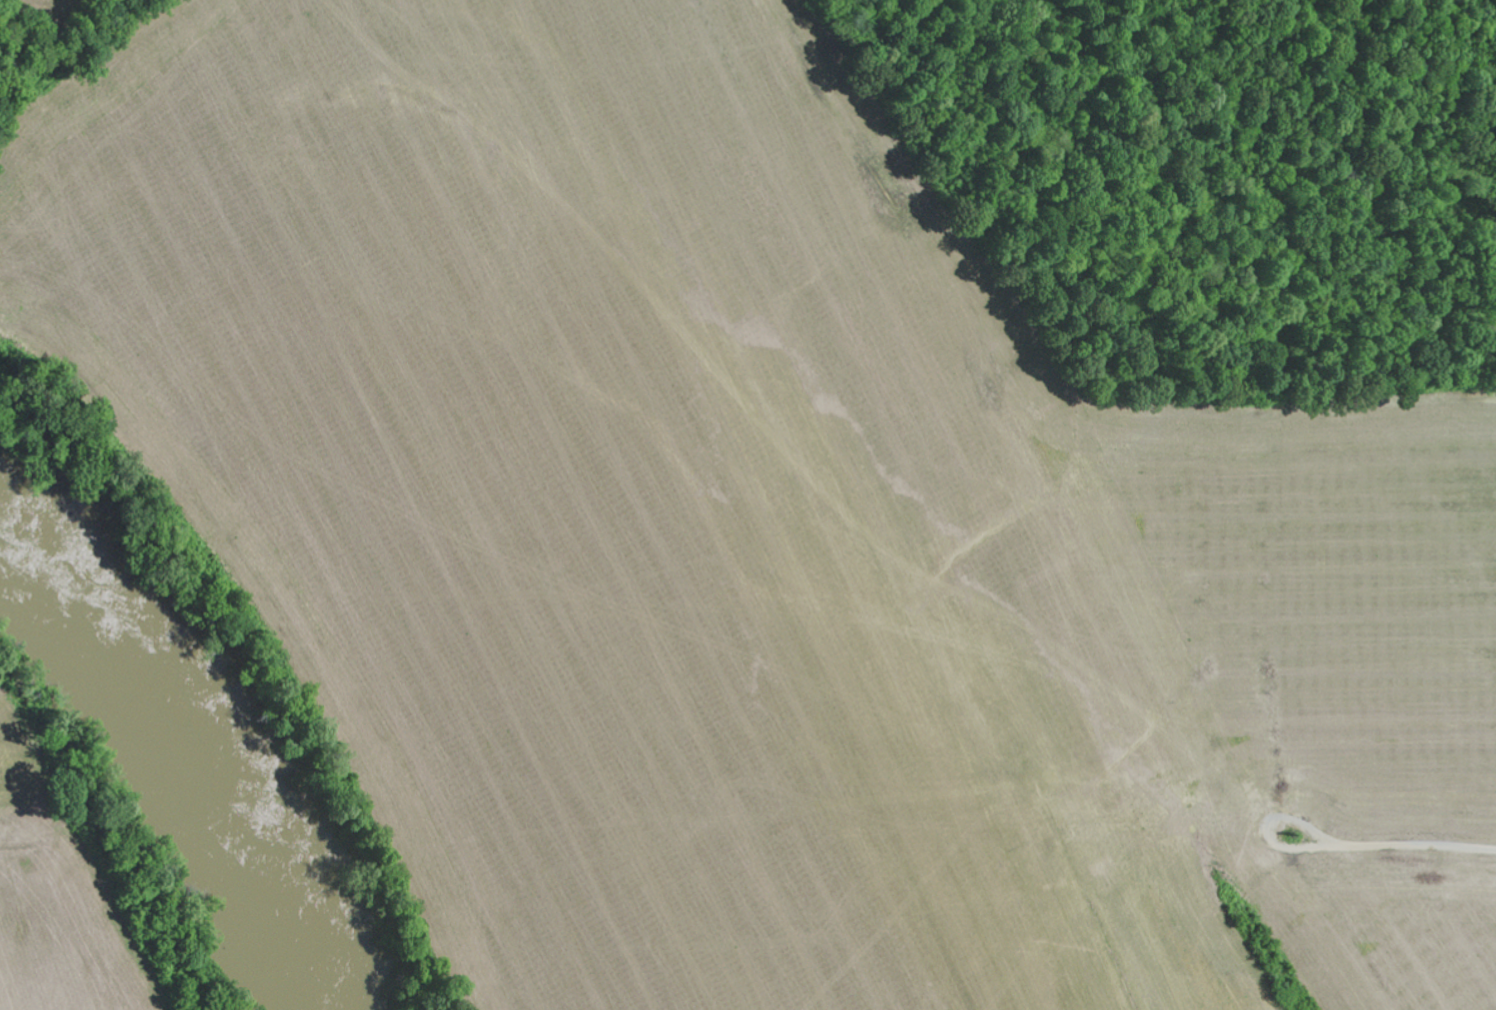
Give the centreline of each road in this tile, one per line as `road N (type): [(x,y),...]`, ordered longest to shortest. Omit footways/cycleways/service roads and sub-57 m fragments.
road 1 (track): [(1495,849),(1331,844),(1291,812),(1246,823)]

